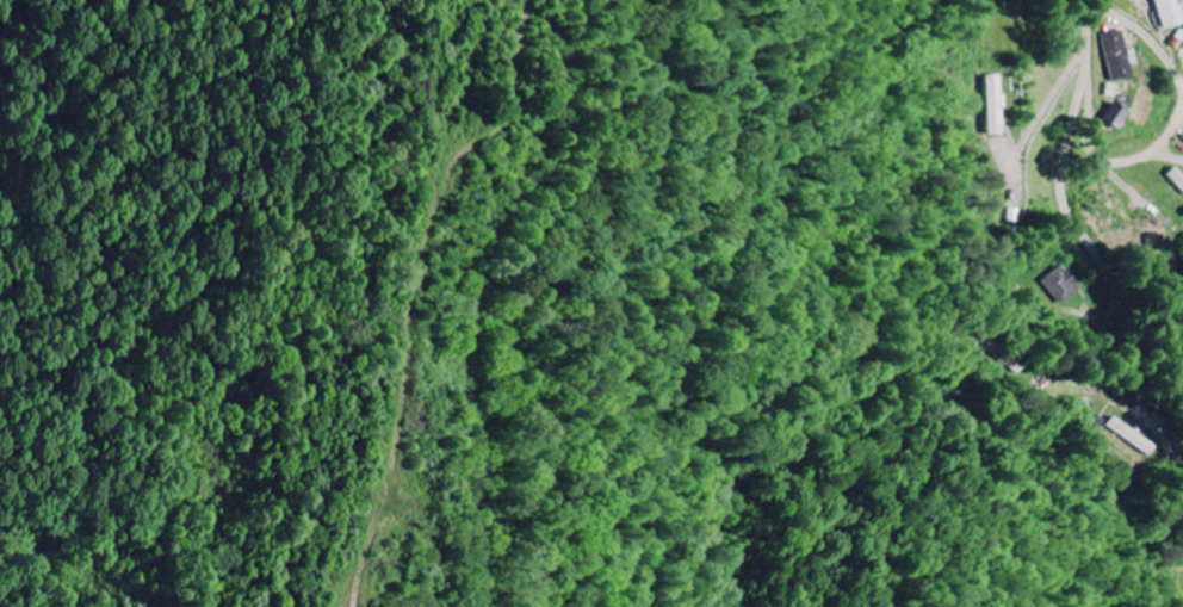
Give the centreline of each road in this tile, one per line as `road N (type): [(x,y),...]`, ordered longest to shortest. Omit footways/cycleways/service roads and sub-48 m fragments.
road 1 (residential): [(1082,0),(1086,57),(1066,179),(1072,211),(1128,302),(1182,346)]
road 2 (residential): [(1083,2),(1146,38),(1182,83)]

